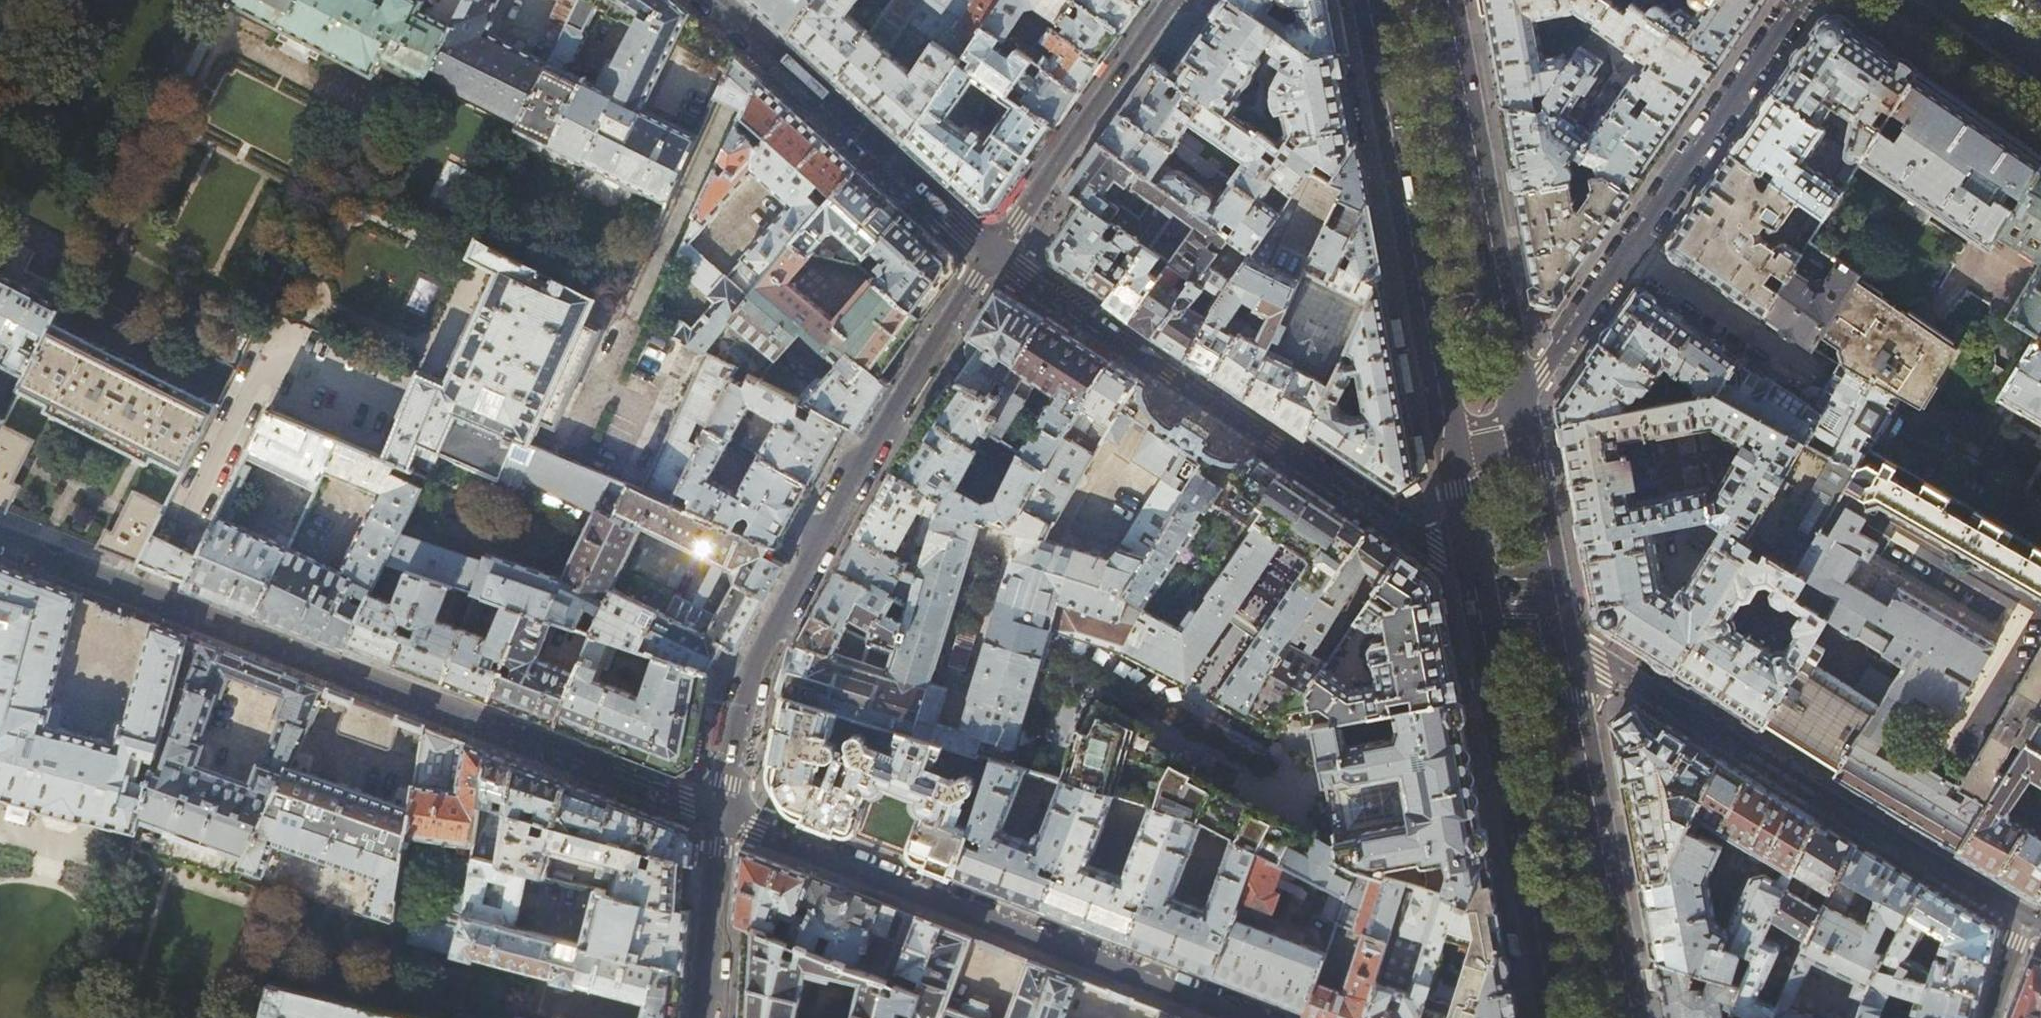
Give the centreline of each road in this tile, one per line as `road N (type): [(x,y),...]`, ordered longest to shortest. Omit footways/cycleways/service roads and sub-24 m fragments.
road 1 (tertiary): [(0,540),(725,814)]
road 2 (residential): [(995,252),(845,490),(761,652),(743,702),(725,814)]
road 3 (residential): [(1473,573),(995,252)]
road 4 (tertiary): [(725,814),(1251,1017)]
road 5 (residential): [(2018,914),(1602,665),(1562,629)]
road 6 (secondary): [(1473,573),(1558,1017)]
road 7 (secondary): [(1372,0),(1452,444)]
road 8 (secondary): [(1519,403),(1446,0)]
road 9 (secondary): [(1632,1017),(1562,629)]
road 10 (residential): [(995,252),(710,0)]
road 11 (residential): [(1179,0),(995,252)]
road 12 (residential): [(1626,251),(1802,0)]
road 13 (residential): [(1626,251),(1820,380)]
road 14 (secondary): [(1562,629),(1519,403)]
road 15 (residential): [(725,814),(703,1017)]
road 16 (residential): [(1519,403),(1626,251)]
road 17 (secondary): [(1452,444),(1473,573)]

